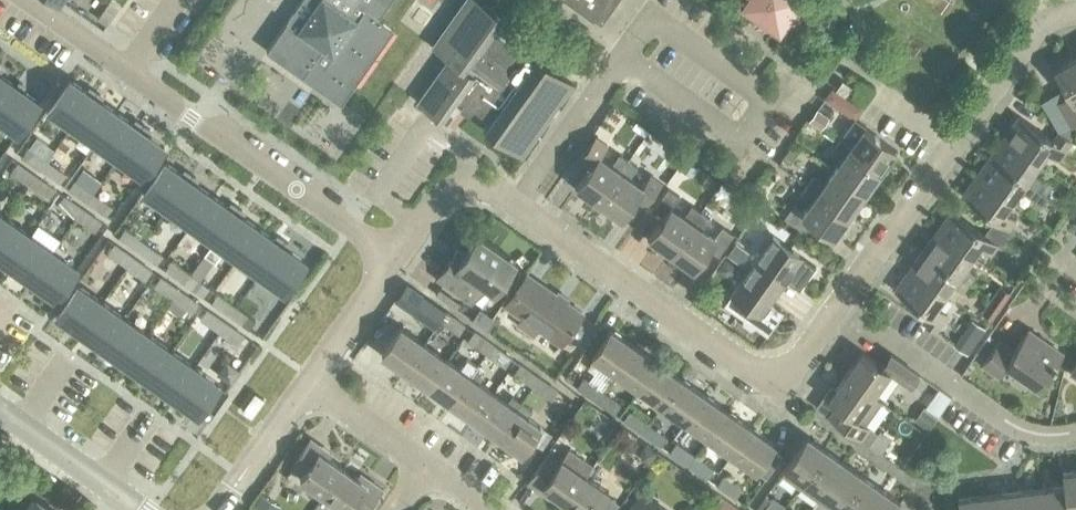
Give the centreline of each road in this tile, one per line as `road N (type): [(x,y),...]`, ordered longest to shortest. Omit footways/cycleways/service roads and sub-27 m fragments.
road 1 (residential): [(398,258),(443,196),(473,185),(492,190),(784,385),(840,305)]
road 2 (residential): [(398,258),(36,0)]
road 3 (residential): [(840,305),(1041,26),(1075,14)]
road 4 (residential): [(840,305),(1006,422),(1032,434),(1075,434)]
road 5 (residential): [(218,509),(310,383)]
road 6 (residential): [(310,383),(398,258)]
road 7 (tertiary): [(120,495),(0,408)]
road 8 (residential): [(310,383),(414,455)]

